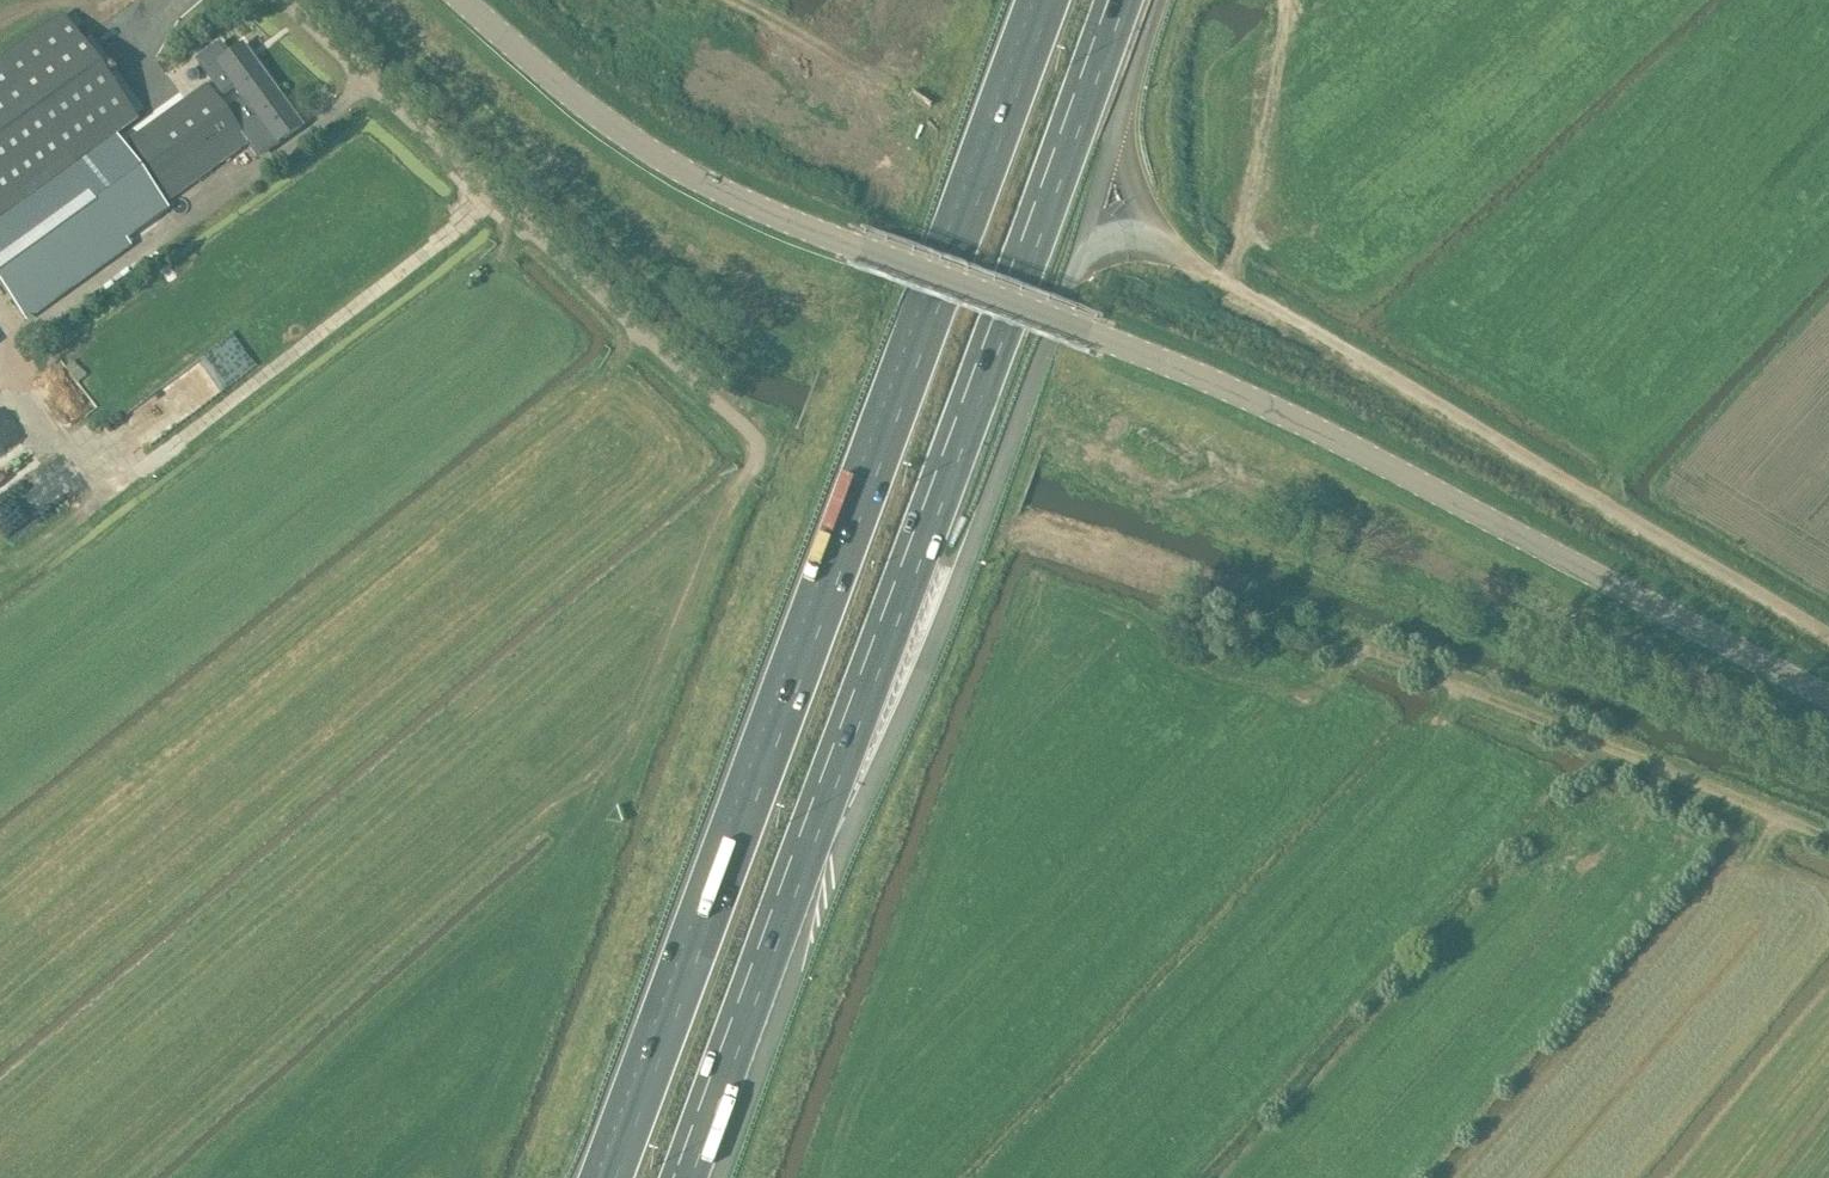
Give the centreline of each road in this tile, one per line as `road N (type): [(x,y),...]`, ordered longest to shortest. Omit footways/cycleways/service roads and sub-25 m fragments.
road 1 (unclassified): [(1828,697),(1260,403),(763,214),(666,167),(460,0)]
road 2 (motorway): [(682,1177),(1118,0)]
road 3 (motorway): [(1052,0),(616,1177)]
road 4 (tertiary): [(1209,287),(888,1177)]
road 5 (residential): [(751,434),(283,0)]
road 6 (track): [(1358,650),(1828,841)]
road 7 (tertiary): [(1209,287),(1319,0)]

